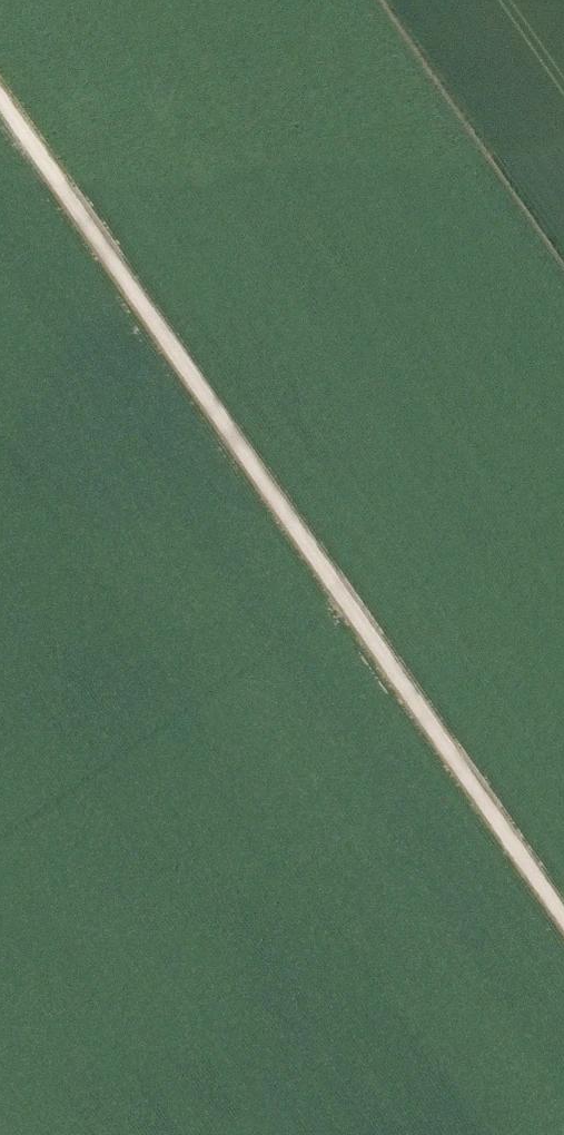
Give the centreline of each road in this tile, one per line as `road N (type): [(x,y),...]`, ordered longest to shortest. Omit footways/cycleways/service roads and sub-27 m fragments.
road 1 (track): [(563,934),(0,102)]

